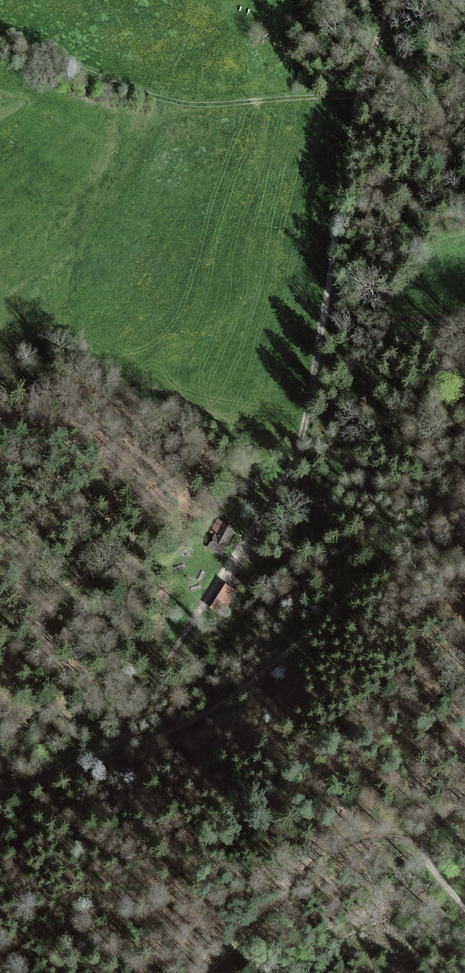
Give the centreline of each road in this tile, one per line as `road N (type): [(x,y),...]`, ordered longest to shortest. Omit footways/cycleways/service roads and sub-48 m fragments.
road 1 (track): [(106,749),(216,708),(304,640),(464,483)]
road 2 (track): [(359,96),(175,102),(0,33)]
road 3 (track): [(323,306),(291,465),(199,609)]
road 4 (track): [(421,848),(395,842),(338,851),(206,972)]
road 5 (track): [(359,96),(323,306)]
road 6 (track): [(106,749),(150,694),(199,609)]
road 7 (track): [(464,317),(383,318),(323,306)]
road 8 (track): [(464,913),(421,848),(464,801)]

